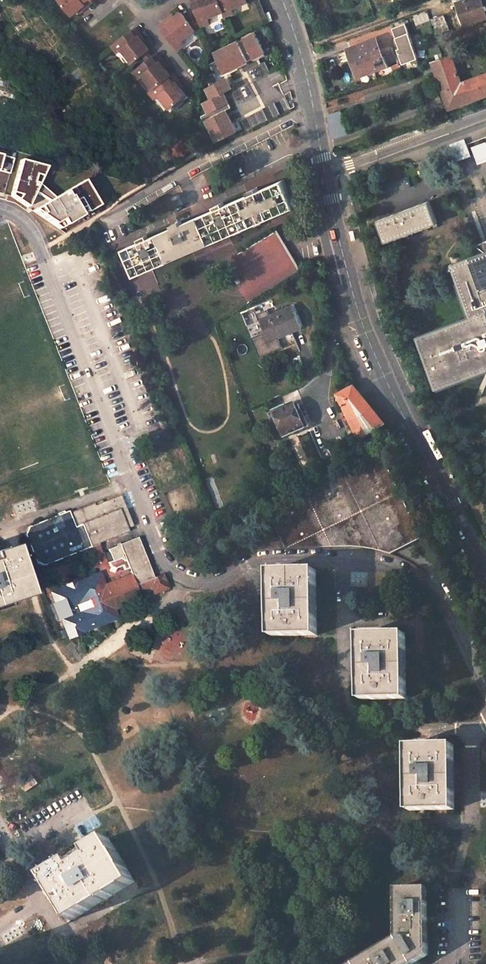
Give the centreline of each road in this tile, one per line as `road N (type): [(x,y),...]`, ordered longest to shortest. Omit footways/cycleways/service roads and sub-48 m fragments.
road 1 (tertiary): [(485,576),(370,341),(325,174)]
road 2 (residential): [(485,696),(436,594),(379,561),(263,558),(200,582),(173,573),(159,546)]
road 3 (residential): [(0,210),(31,230),(43,251),(159,546)]
road 4 (tertiary): [(325,174),(282,0)]
road 5 (residential): [(485,115),(325,174)]

